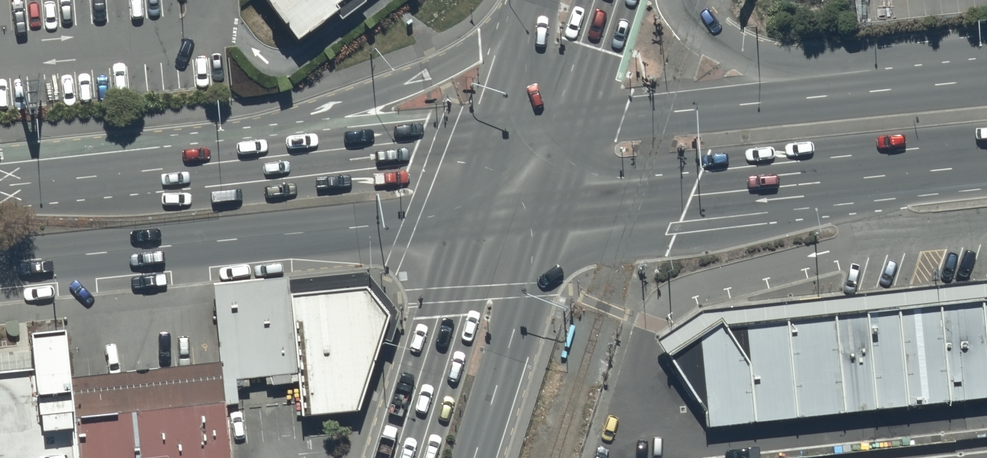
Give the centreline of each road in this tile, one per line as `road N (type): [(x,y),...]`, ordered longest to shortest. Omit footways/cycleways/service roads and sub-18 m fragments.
road 1 (trunk): [(469,219),(0,261)]
road 2 (primary): [(986,166),(548,211)]
road 3 (primary): [(574,126),(986,80)]
road 4 (trunk): [(155,169),(439,66),(480,45),(515,0)]
road 5 (trunk): [(155,169),(495,133)]
road 6 (trunk): [(680,0),(708,36),(765,64),(986,44)]
road 7 (secondary): [(548,211),(472,457)]
road 8 (secondary): [(394,457),(469,219)]
road 9 (trunk): [(0,185),(155,169)]
road 10 (trunk): [(495,133),(539,0)]
road 11 (trunk): [(617,0),(574,126)]

